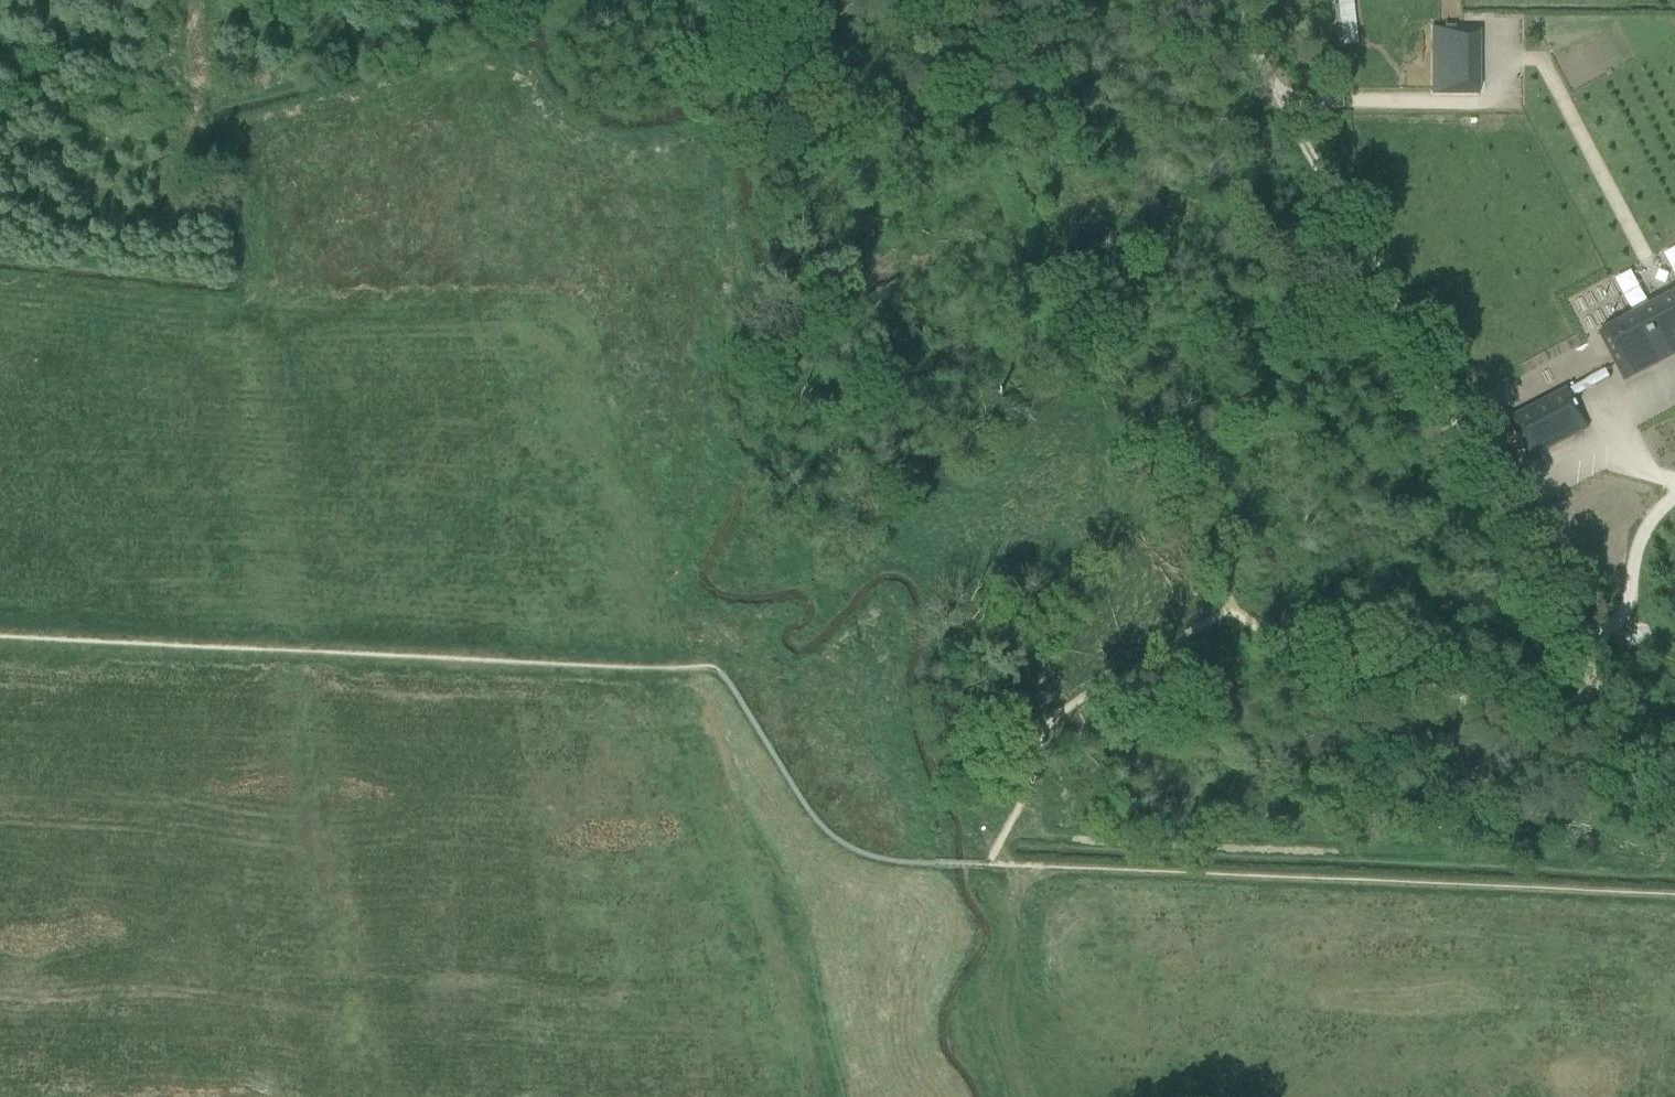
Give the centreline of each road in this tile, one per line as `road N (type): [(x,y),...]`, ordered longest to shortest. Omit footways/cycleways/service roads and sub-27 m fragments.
road 1 (track): [(1558,630),(1240,0)]
road 2 (track): [(1674,495),(1640,537),(1624,632),(1674,654)]

